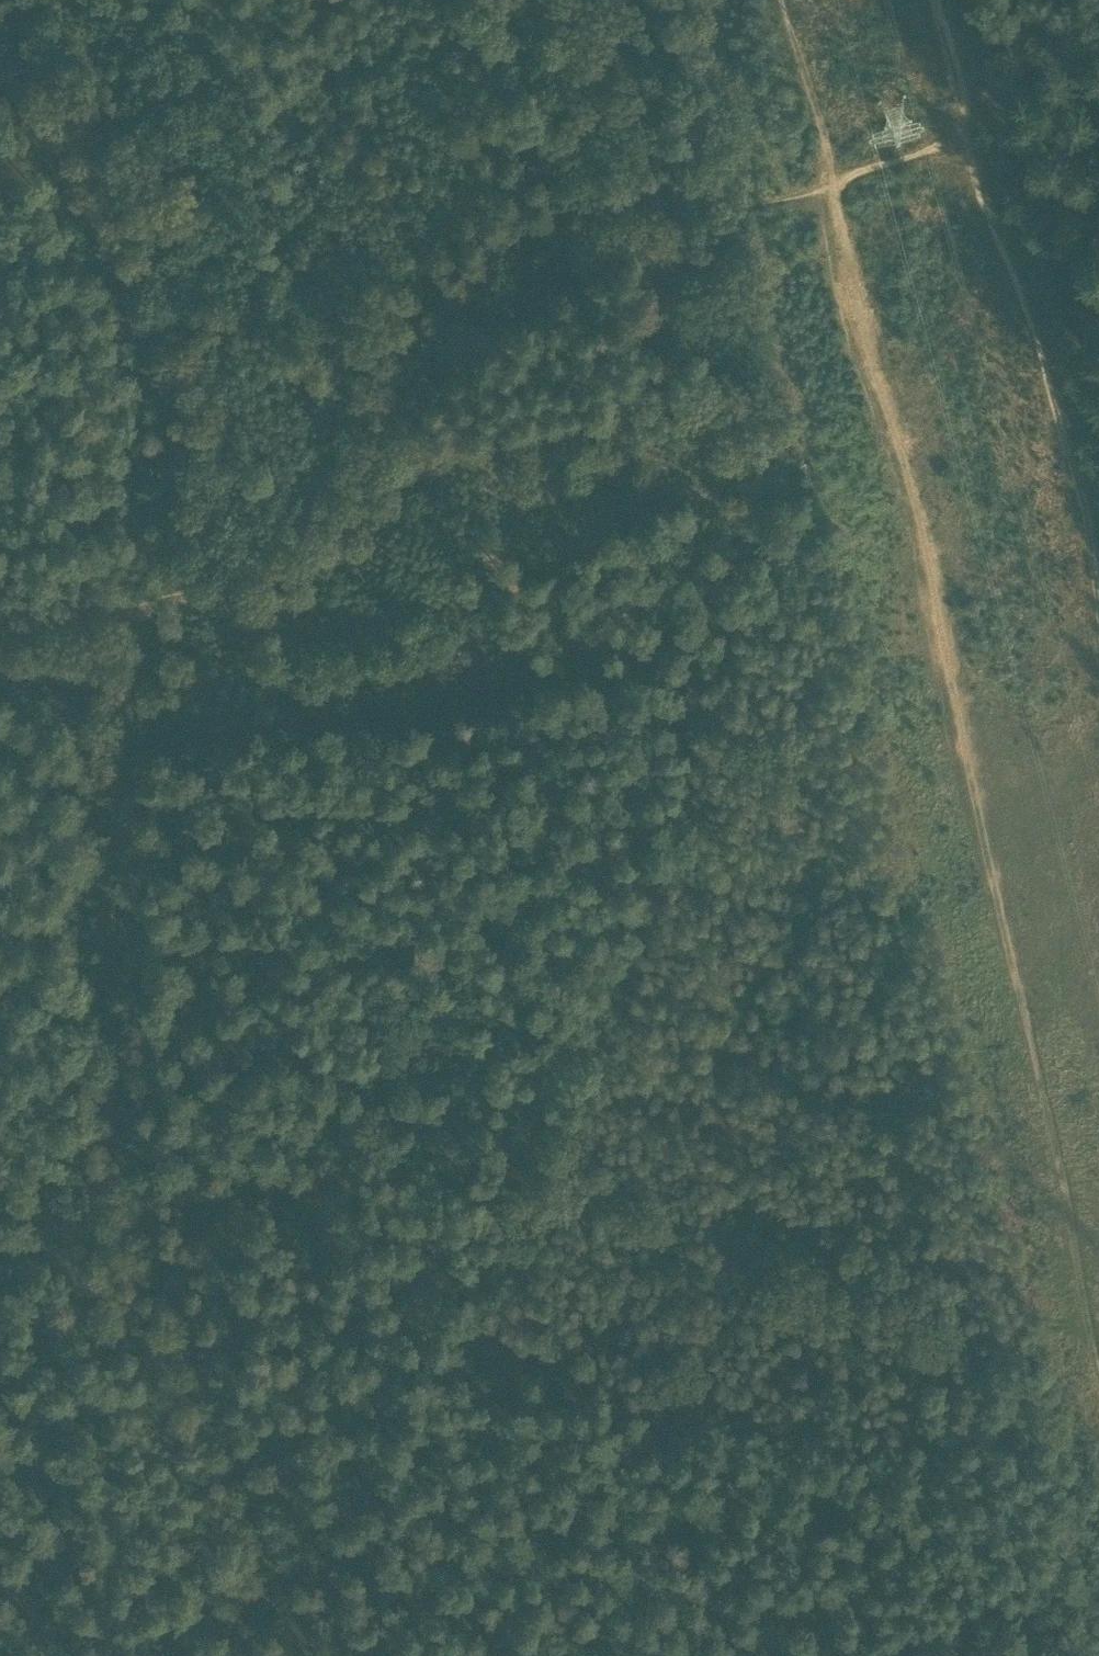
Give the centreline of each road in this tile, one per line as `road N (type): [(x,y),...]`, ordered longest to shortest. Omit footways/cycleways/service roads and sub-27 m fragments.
road 1 (track): [(780,0),(842,186),(878,407),(956,682),(1098,1375)]
road 2 (track): [(669,1427),(495,1319),(435,1257),(389,1145),(148,1213)]
road 3 (track): [(162,606),(108,989),(148,1213)]
road 4 (track): [(0,63),(119,280),(164,381),(176,437),(162,606)]
road 5 (track): [(148,1213),(312,1655)]
road 6 (track): [(1098,550),(990,221),(966,120)]
road 7 (track): [(669,1427),(1083,1315)]
road 8 (track): [(756,1655),(669,1427)]
road 9 (track): [(148,1213),(0,1248)]

